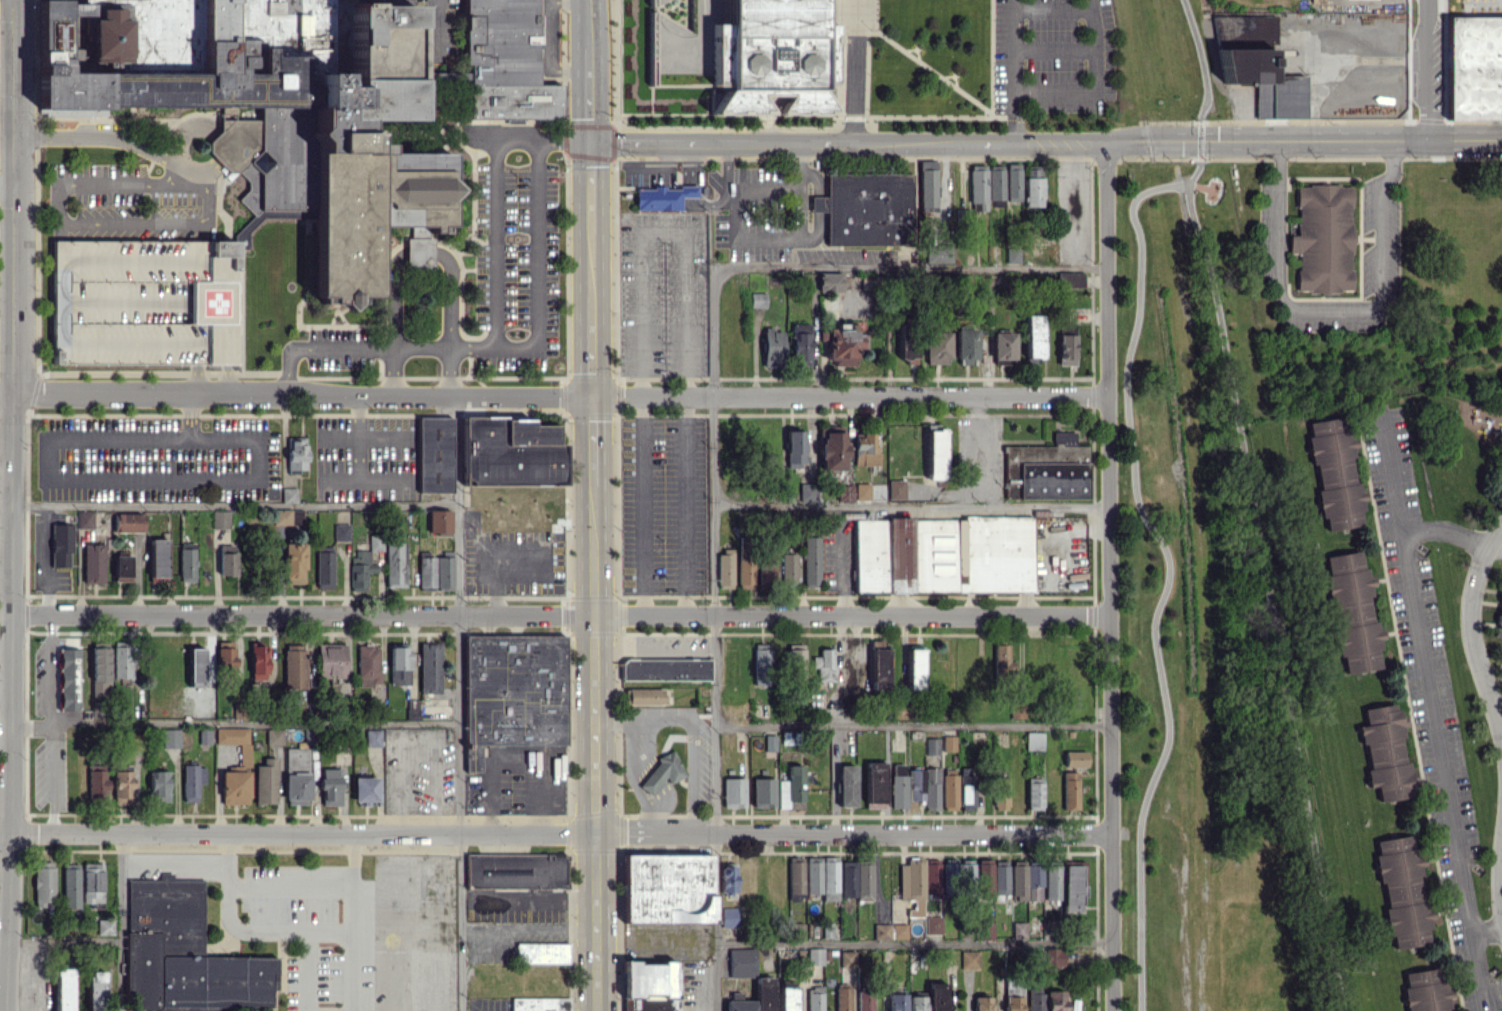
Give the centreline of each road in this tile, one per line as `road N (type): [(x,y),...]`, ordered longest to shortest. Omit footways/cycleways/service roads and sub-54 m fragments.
road 1 (residential): [(1111,832),(10,832)]
road 2 (residential): [(10,615),(1110,614)]
road 3 (residential): [(10,396),(1108,396)]
road 4 (tertiary): [(590,143),(1501,140)]
road 5 (residential): [(1107,141),(1113,1010)]
road 6 (tertiary): [(10,832),(11,0)]
road 7 (residential): [(1486,1010),(1379,405)]
road 8 (secondary): [(593,485),(597,1010)]
road 9 (residential): [(1501,734),(1470,621),(1476,576),(1501,525)]
road 10 (tertiary): [(6,1010),(10,832)]
road 11 (residential): [(1428,0),(1428,140)]

